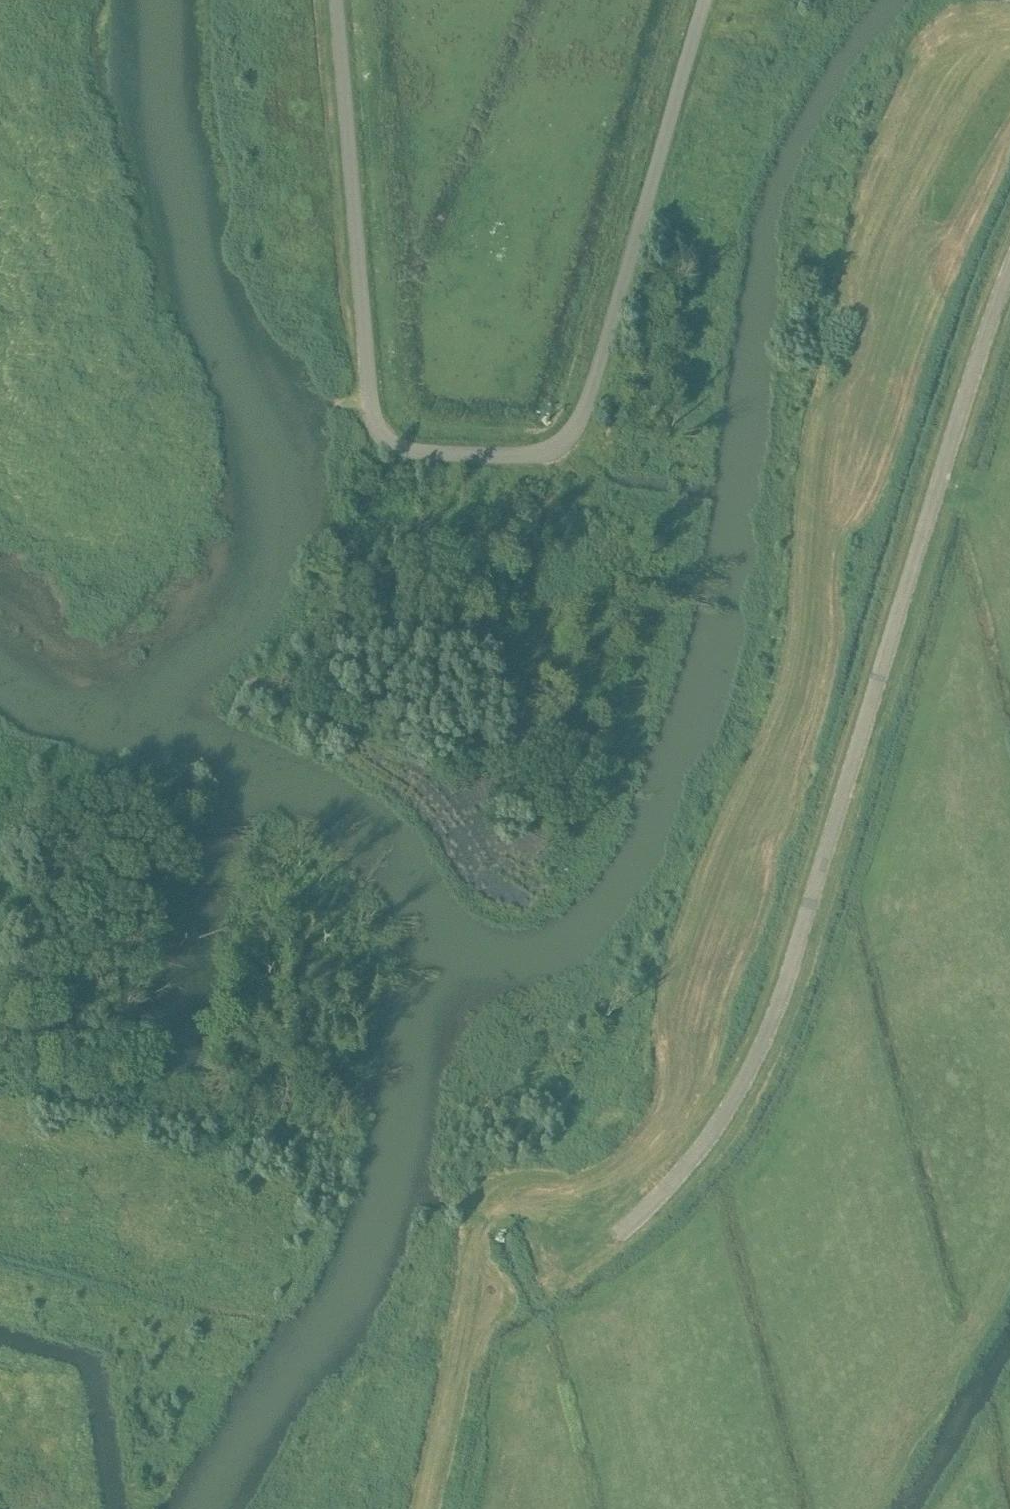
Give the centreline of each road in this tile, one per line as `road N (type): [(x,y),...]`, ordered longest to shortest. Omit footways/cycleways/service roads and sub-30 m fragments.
road 1 (unclassified): [(703,0),(622,288),(574,426),(557,444),(519,453),(437,454),(406,451),(376,427),(333,0)]
road 2 (unclassified): [(618,1235),(689,1168),(774,1044),(825,828),(969,368),(1009,271)]

